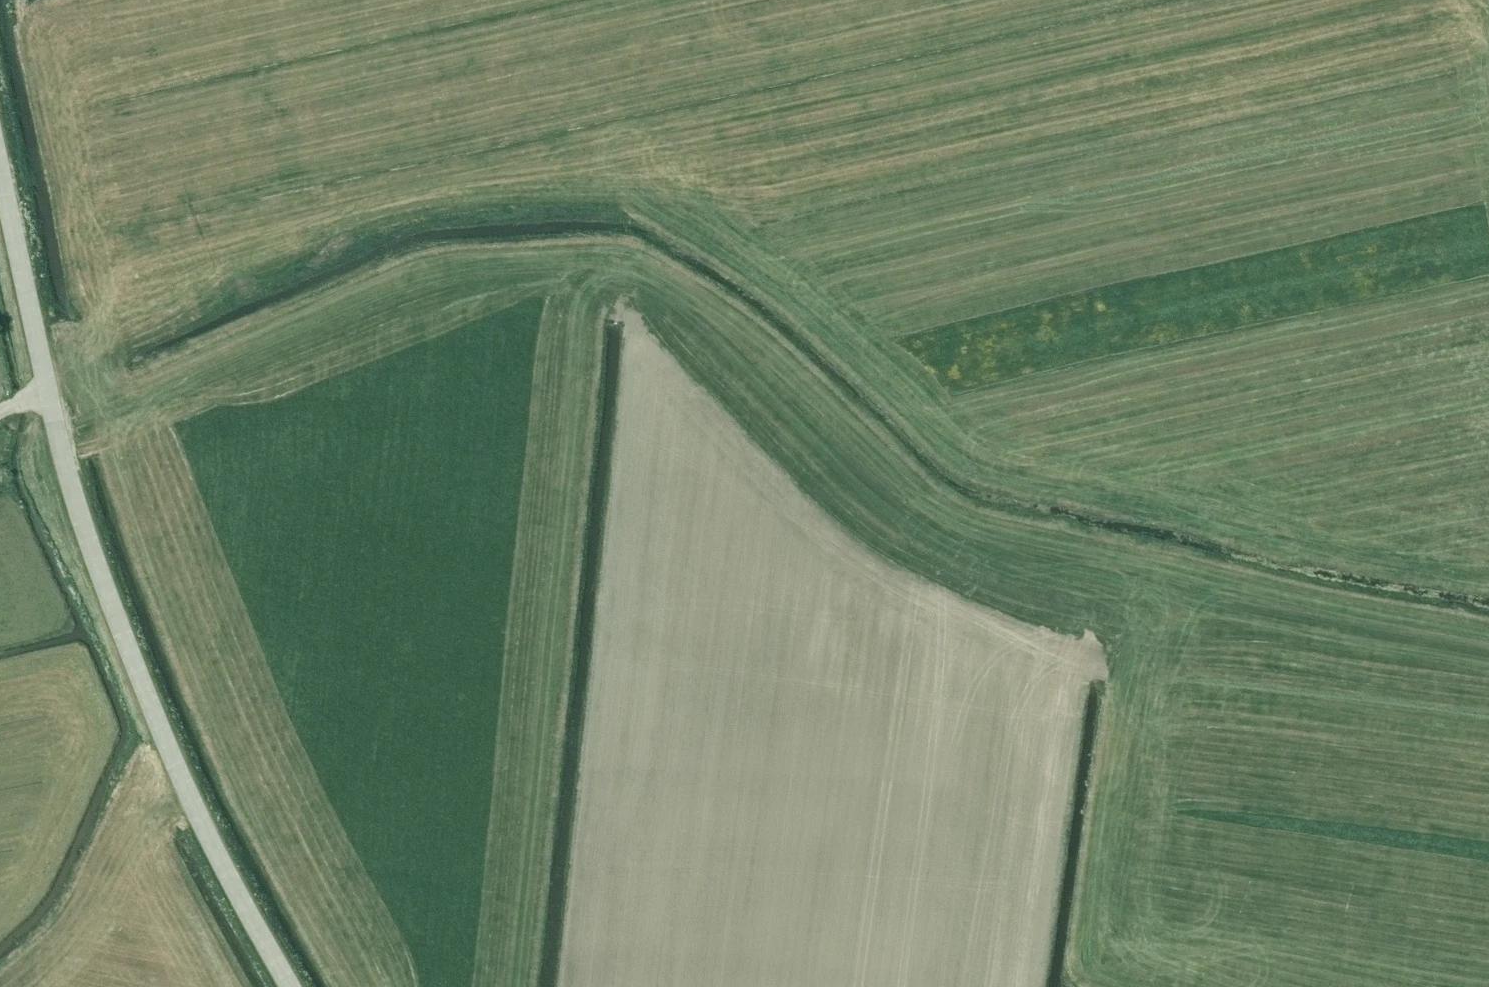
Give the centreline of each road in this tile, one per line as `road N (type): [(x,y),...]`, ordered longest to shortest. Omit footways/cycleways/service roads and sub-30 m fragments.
road 1 (tertiary): [(289,986),(190,797),(85,532),(0,170)]

